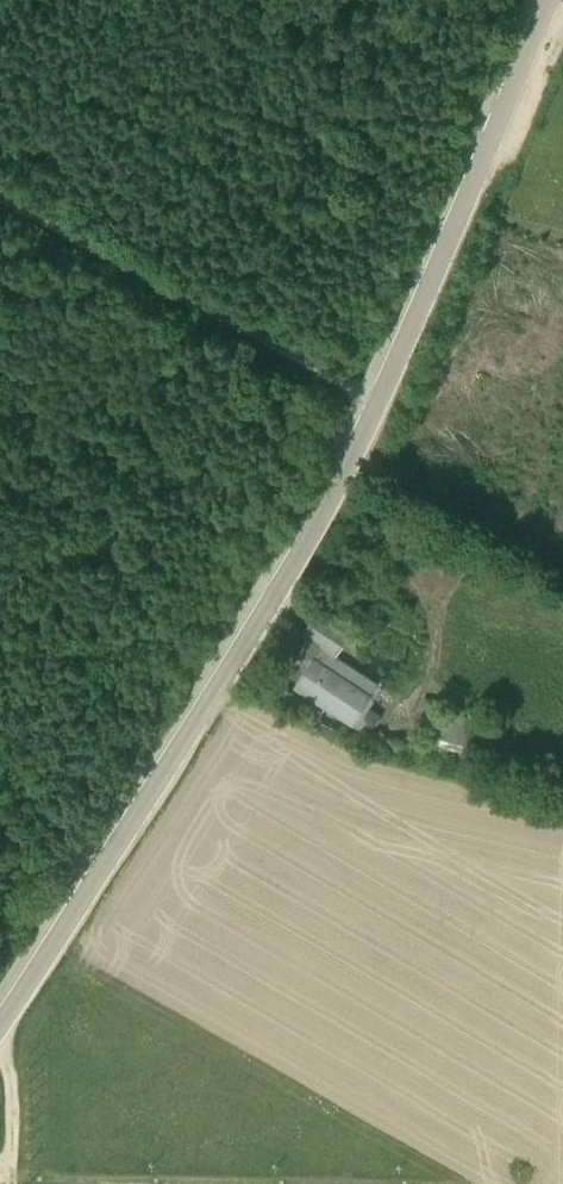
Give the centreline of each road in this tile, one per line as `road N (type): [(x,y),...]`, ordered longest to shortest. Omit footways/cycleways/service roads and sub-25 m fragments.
road 1 (tertiary): [(0,1027),(320,516),(559,0)]
road 2 (track): [(0,196),(361,393)]
road 3 (track): [(352,455),(562,553)]
road 4 (track): [(7,1183),(3,1023)]

